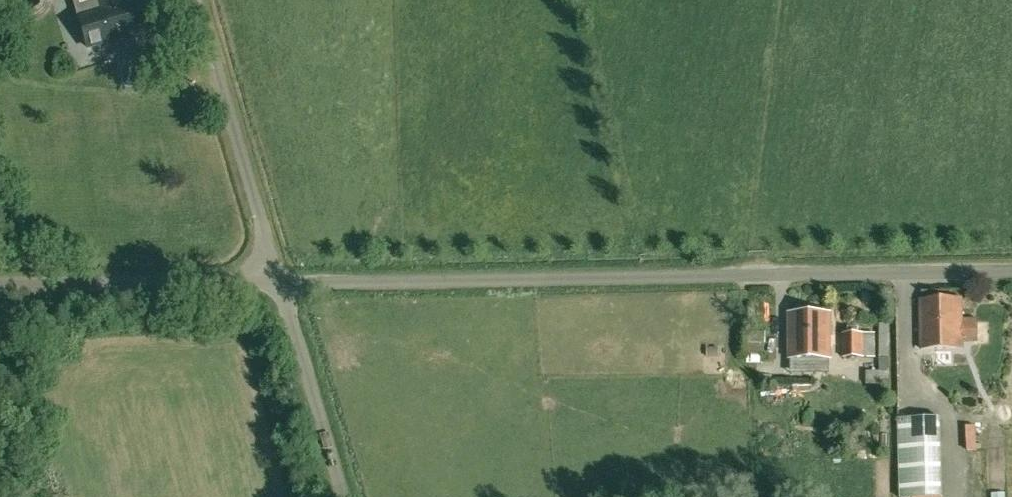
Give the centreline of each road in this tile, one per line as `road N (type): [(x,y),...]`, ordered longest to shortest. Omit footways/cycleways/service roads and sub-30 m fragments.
road 1 (unclassified): [(280,284),(1011,270)]
road 2 (unclassified): [(280,284),(210,0)]
road 3 (unclassified): [(0,286),(280,284)]
road 4 (unclassified): [(342,496),(280,284)]

